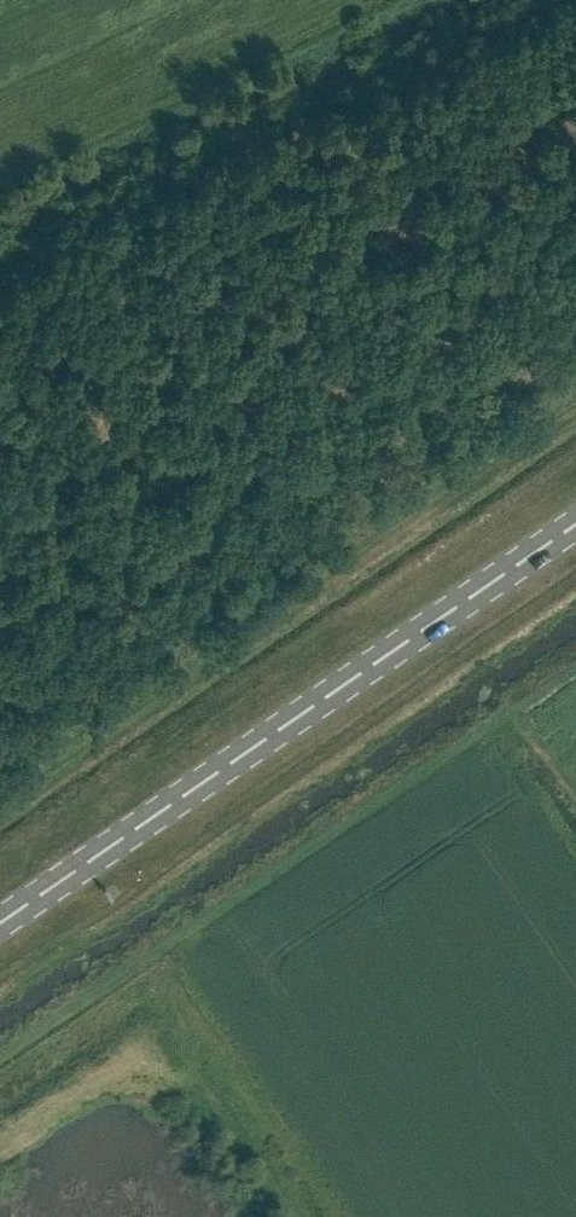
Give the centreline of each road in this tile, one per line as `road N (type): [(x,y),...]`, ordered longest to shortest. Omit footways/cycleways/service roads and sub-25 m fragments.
road 1 (track): [(575,398),(0,797)]
road 2 (primary): [(0,925),(575,526)]

